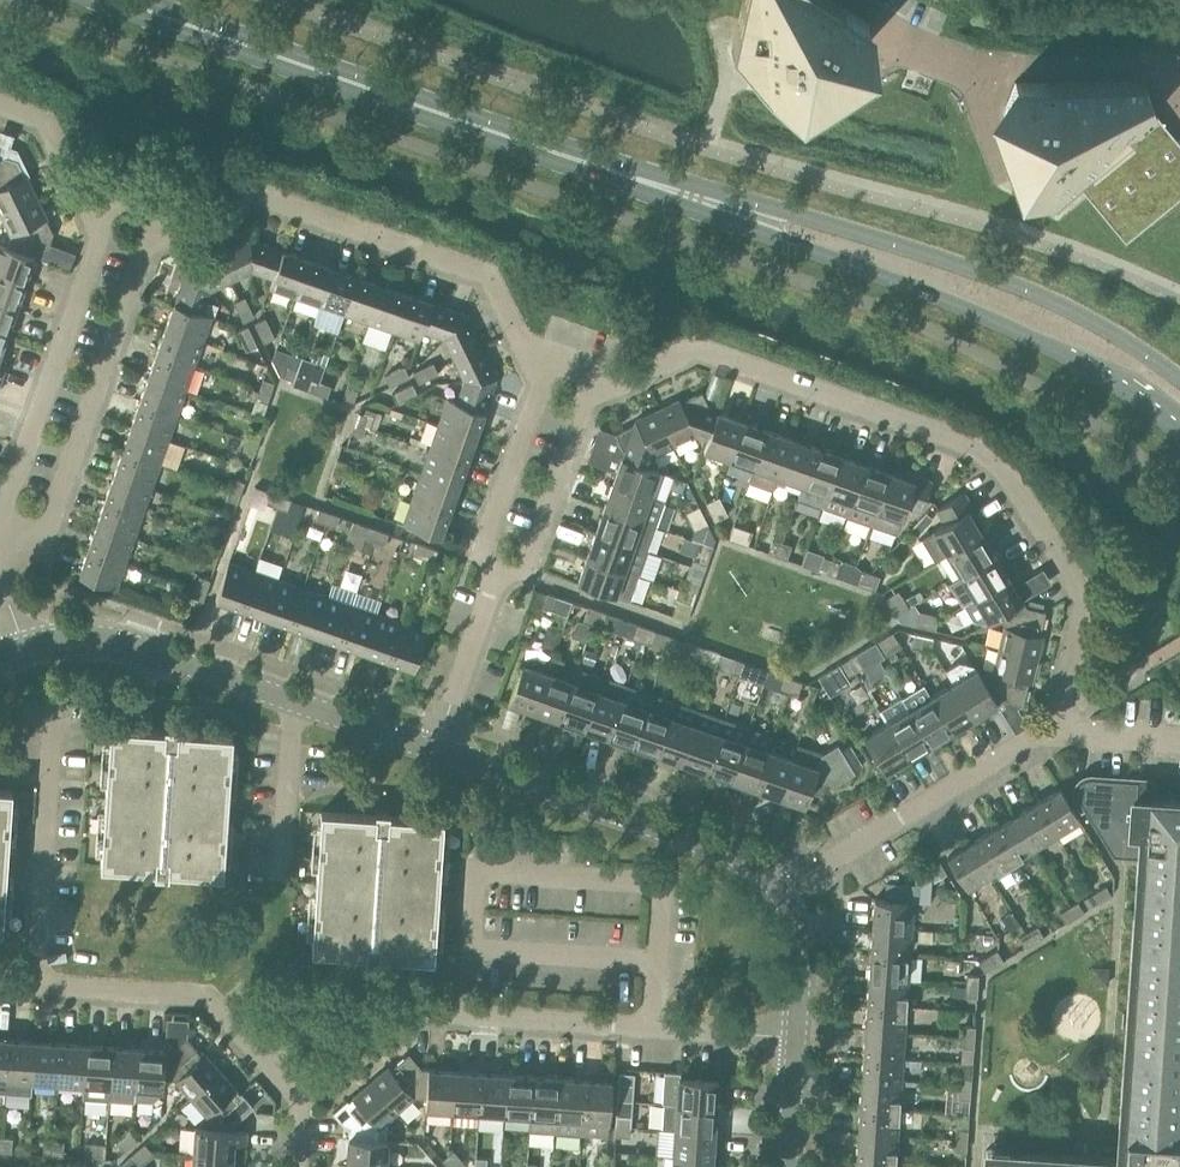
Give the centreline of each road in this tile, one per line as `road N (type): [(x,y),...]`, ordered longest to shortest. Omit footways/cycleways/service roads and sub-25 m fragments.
road 1 (residential): [(1054,730),(1078,624),(1067,569),(981,455),(704,349),(618,389),(592,381)]
road 2 (secondary): [(657,184),(103,0)]
road 3 (secondary): [(657,184),(1087,365),(1179,427)]
road 4 (secondary): [(1179,387),(1108,336),(903,254),(657,184)]
road 5 (residential): [(286,1082),(378,1022),(798,1045)]
road 6 (residential): [(553,368),(523,356),(478,275),(260,196),(191,229),(165,221)]
road 7 (unclassified): [(439,752),(133,644),(105,636),(32,643)]
road 8 (unclassified): [(803,897),(757,864),(439,752)]
road 9 (residential): [(18,547),(56,530),(165,221)]
road 10 (residential): [(112,199),(4,516),(18,547)]
road 11 (residential): [(0,987),(213,1000),(286,1082)]
road 12 (residential): [(803,897),(1054,730)]
road 13 (residential): [(500,578),(522,576),(592,381)]
road 14 (residential): [(553,368),(486,561),(500,578)]
road 15 (residential): [(1179,94),(1159,62),(984,73)]
road 16 (residential): [(984,73),(989,117),(1011,179),(1056,206),(1078,189)]
road 17 (residential): [(439,752),(500,578)]
road 18 (residential): [(112,199),(83,186),(40,122),(0,108)]
road 19 (unclassified): [(798,1045),(803,897)]
road 20 (residential): [(1179,740),(1054,730)]
road 21 (unclassified): [(792,1166),(798,1045)]

